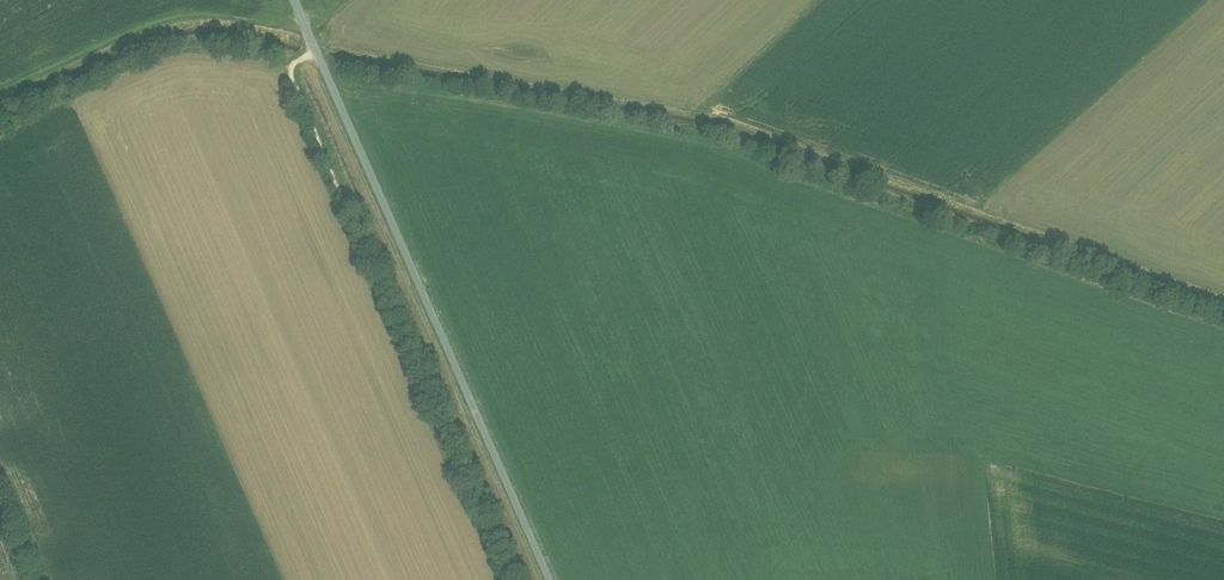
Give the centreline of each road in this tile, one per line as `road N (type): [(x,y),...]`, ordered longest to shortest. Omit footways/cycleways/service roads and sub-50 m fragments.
road 1 (unclassified): [(546,579),(290,0)]

